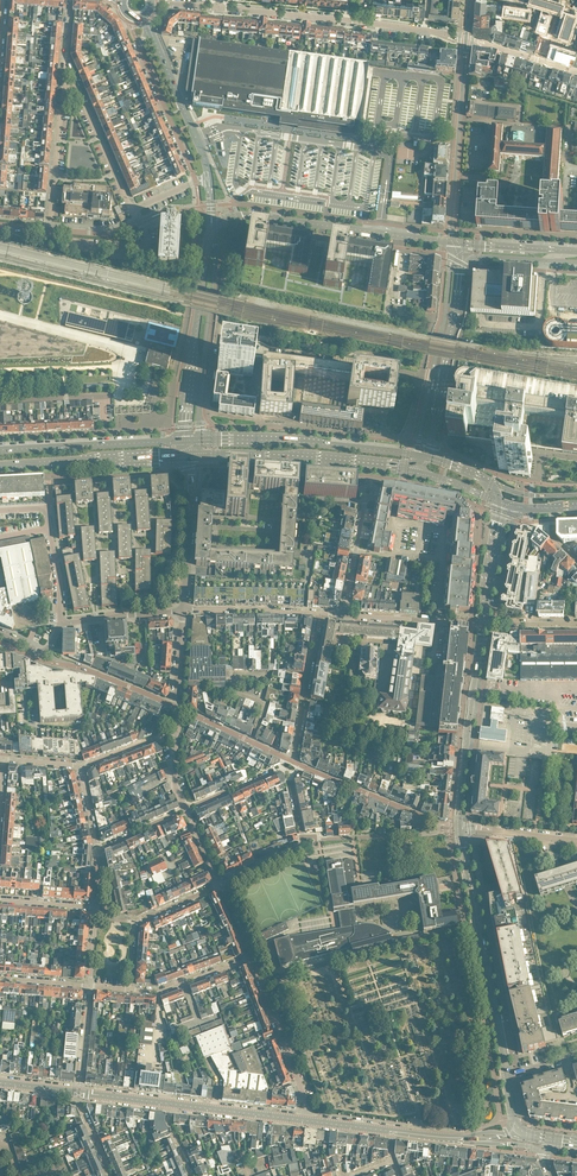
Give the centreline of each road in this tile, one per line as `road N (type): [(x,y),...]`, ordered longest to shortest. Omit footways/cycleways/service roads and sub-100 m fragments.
road 1 (tertiary): [(504,1077),(460,829)]
road 2 (tertiary): [(453,241),(242,215),(216,224)]
road 3 (tertiary): [(426,458),(310,442),(197,439)]
road 4 (tertiary): [(195,457),(316,458),(417,470)]
road 5 (residential): [(197,439),(216,224)]
road 6 (tertiary): [(460,829),(483,624)]
road 7 (tertiary): [(426,458),(456,305),(458,255)]
road 8 (tertiary): [(209,238),(183,440)]
road 9 (unclassified): [(453,241),(466,39)]
road 10 (tertiary): [(0,467),(183,457)]
road 11 (tertiary): [(183,440),(0,449)]
road 12 (residential): [(302,840),(286,769),(186,809)]
road 13 (residential): [(304,1120),(306,1100),(253,958)]
road 14 (residential): [(147,23),(139,47),(195,181)]
road 15 (residential): [(208,177),(147,23)]
road 16 (residential): [(128,989),(134,922),(221,884)]
road 17 (unclassified): [(292,761),(435,821)]
road 18 (residential): [(320,613),(292,761)]
road 19 (unclassified): [(362,21),(218,6)]
road 20 (residential): [(435,821),(432,833),(302,840)]
road 21 (unclassified): [(177,707),(47,651)]
road 22 (residential): [(345,615),(483,624)]
road 23 (residential): [(63,93),(50,229)]
road 24 (residential): [(184,610),(320,613)]
road 25 (tertiary): [(304,1120),(172,1104)]
road 26 (residential): [(132,208),(78,88)]
road 27 (residential): [(253,958),(160,991),(128,989)]
road 28 (residential): [(105,427),(100,397),(0,400)]
road 29 (unclassified): [(292,761),(177,707)]
road 30 (unclassified): [(60,624),(184,610)]
road 31 (tertiary): [(576,251),(453,241)]
road 32 (tertiary): [(483,624),(503,504)]

